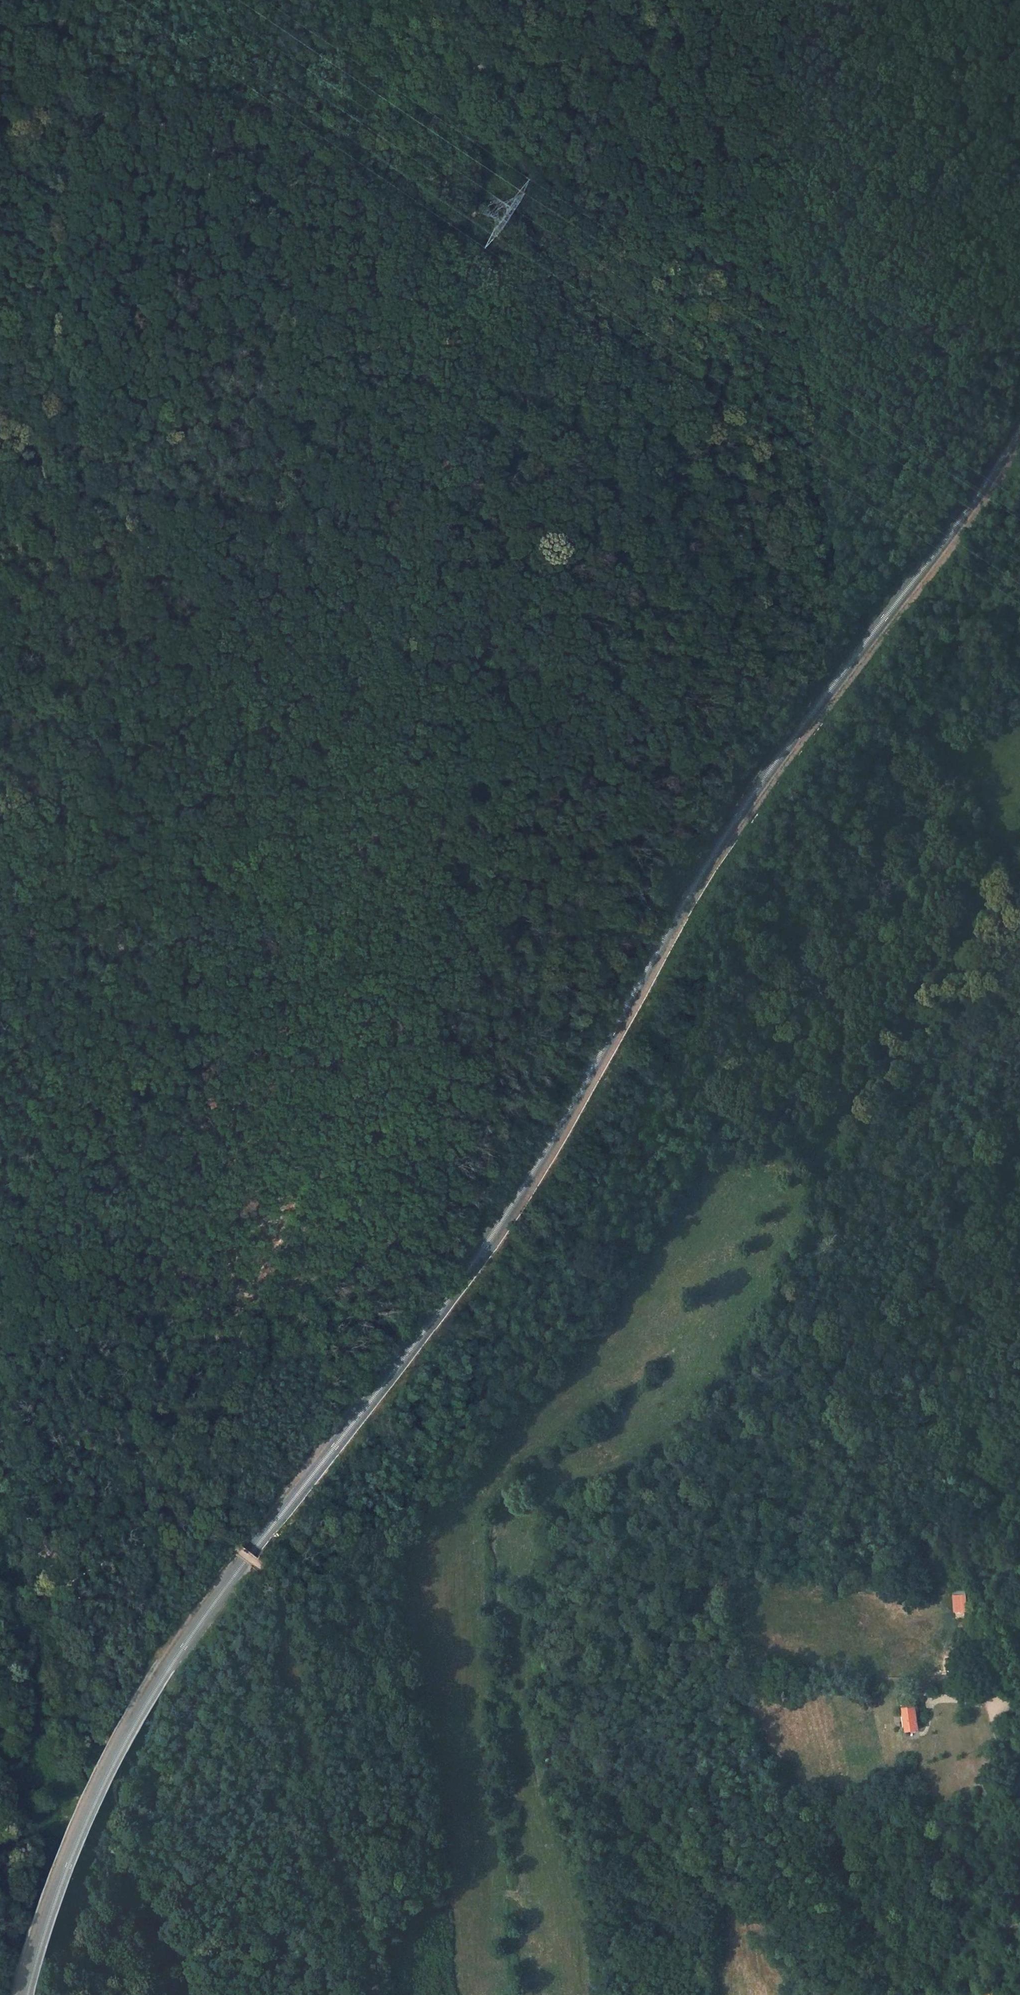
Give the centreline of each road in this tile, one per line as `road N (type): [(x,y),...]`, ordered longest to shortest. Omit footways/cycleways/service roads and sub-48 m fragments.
road 1 (track): [(351,1994),(268,1671),(266,1581),(223,1535),(217,1511),(240,1466),(248,1306),(258,1262),(305,1159),(299,976),(321,910),(351,706),(458,467),(477,145)]
road 2 (track): [(335,1994),(205,1859),(73,1693),(0,1444)]
road 3 (track): [(476,0),(477,145)]

